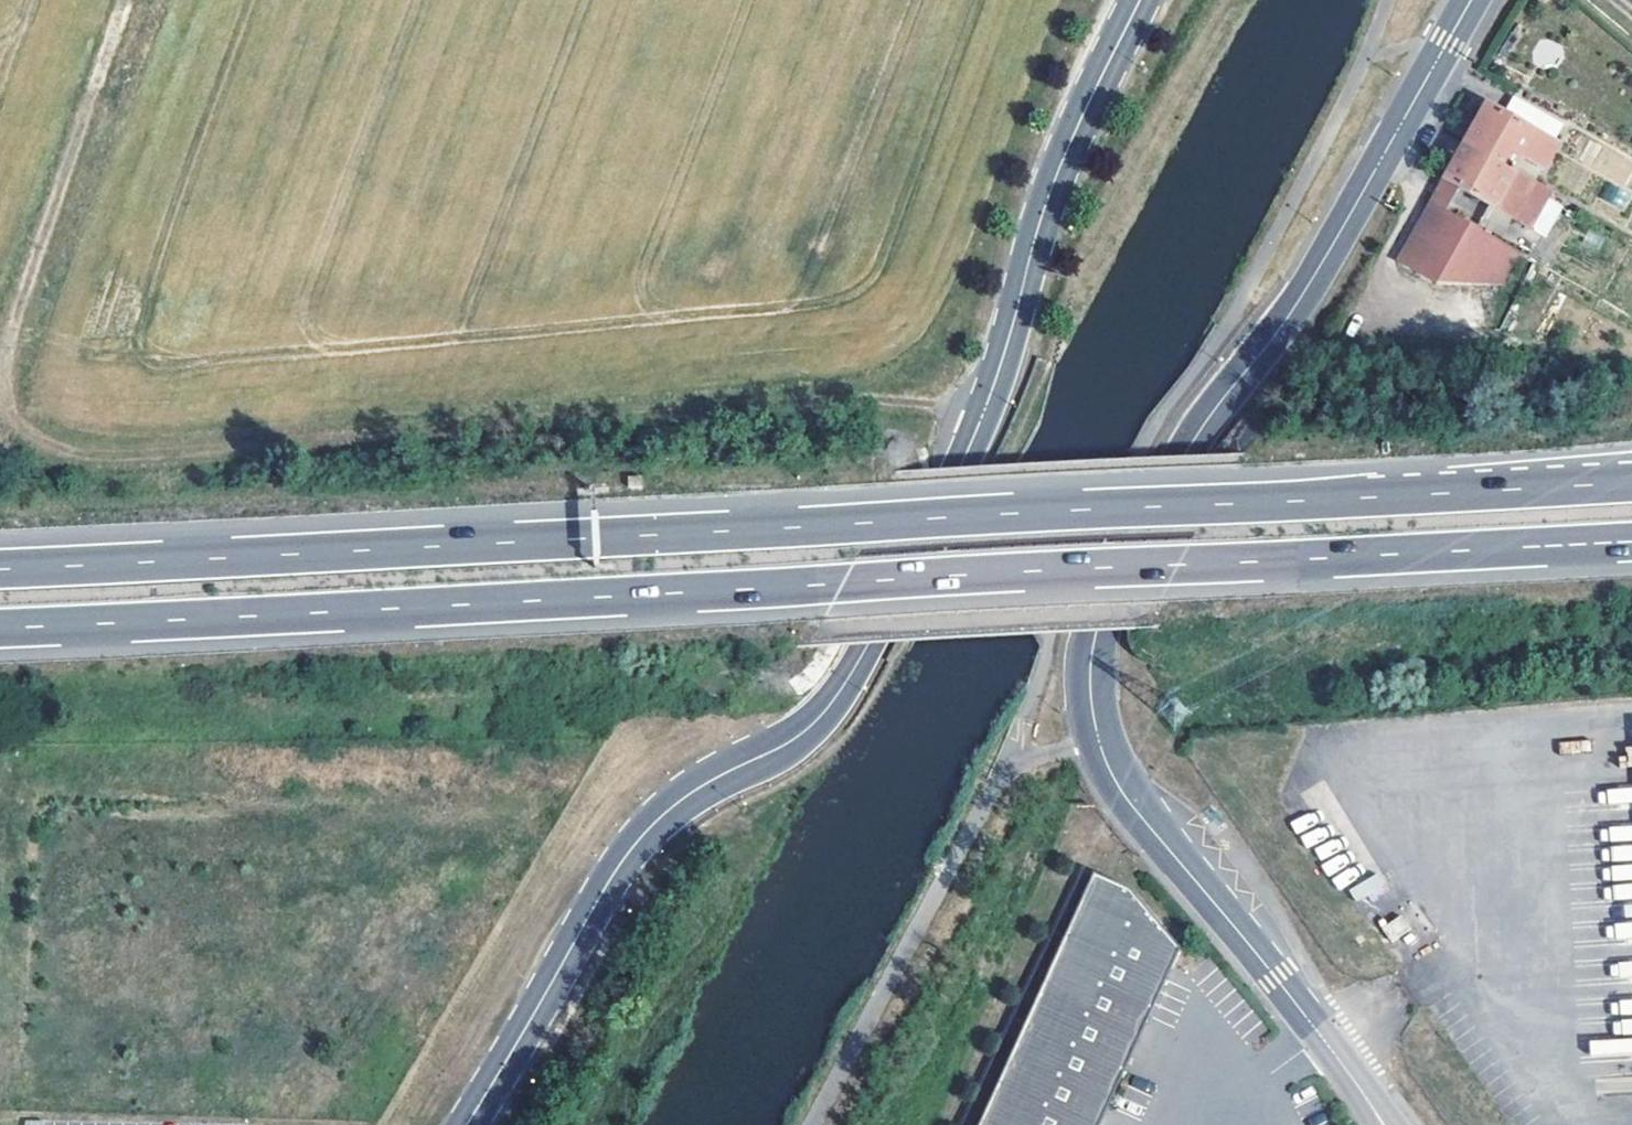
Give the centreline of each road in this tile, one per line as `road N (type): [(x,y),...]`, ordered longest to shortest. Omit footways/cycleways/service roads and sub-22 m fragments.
road 1 (motorway): [(0,631),(1631,546)]
road 2 (motorway): [(1379,498),(0,575)]
road 3 (unclassified): [(467,1124),(606,886),(654,823),(804,730),(864,656),(1001,372),(1059,167),(1139,0)]
road 4 (unclassified): [(1382,1124),(1116,775),(1090,688),(1093,643),(1128,551),(1181,454),(1301,298),(1469,0)]
road 5 (track): [(984,412),(780,403),(98,457),(49,445),(0,401)]
road 6 (track): [(0,366),(129,0)]
road 7 (motorway): [(1631,465),(1379,498)]
road 8 (motorway): [(1631,486),(1379,498)]

